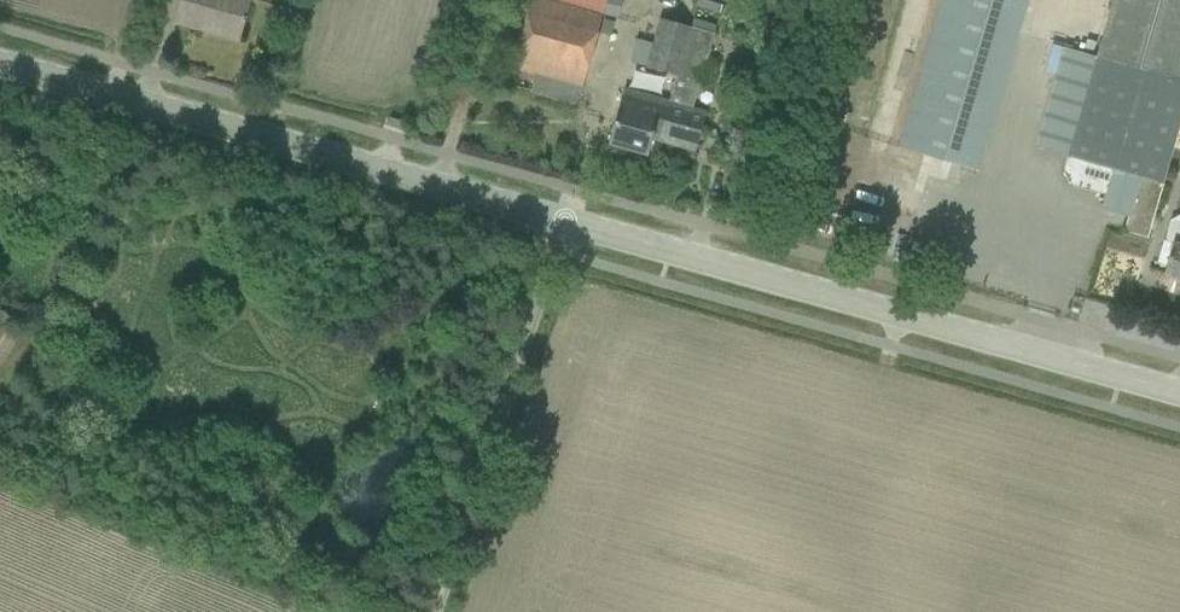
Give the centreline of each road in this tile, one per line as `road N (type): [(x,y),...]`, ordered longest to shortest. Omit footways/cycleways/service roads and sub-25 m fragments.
road 1 (secondary): [(1179,392),(563,219)]
road 2 (secondary): [(563,219),(0,64)]
road 3 (unclassified): [(433,611),(563,219)]

